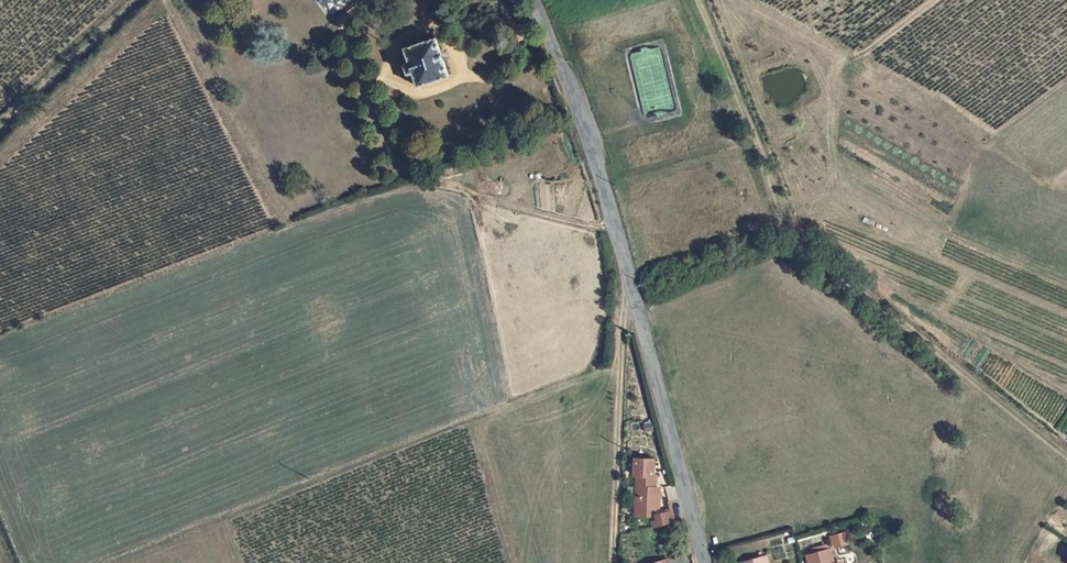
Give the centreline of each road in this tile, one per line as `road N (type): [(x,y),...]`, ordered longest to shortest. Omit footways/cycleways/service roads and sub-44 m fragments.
road 1 (track): [(1066,456),(790,221),(705,0)]
road 2 (unclassified): [(706,562),(580,110),(535,0)]
road 3 (track): [(627,273),(614,562)]
road 4 (track): [(934,0),(862,55),(850,55),(746,0)]
road 5 (track): [(128,0),(0,127)]

